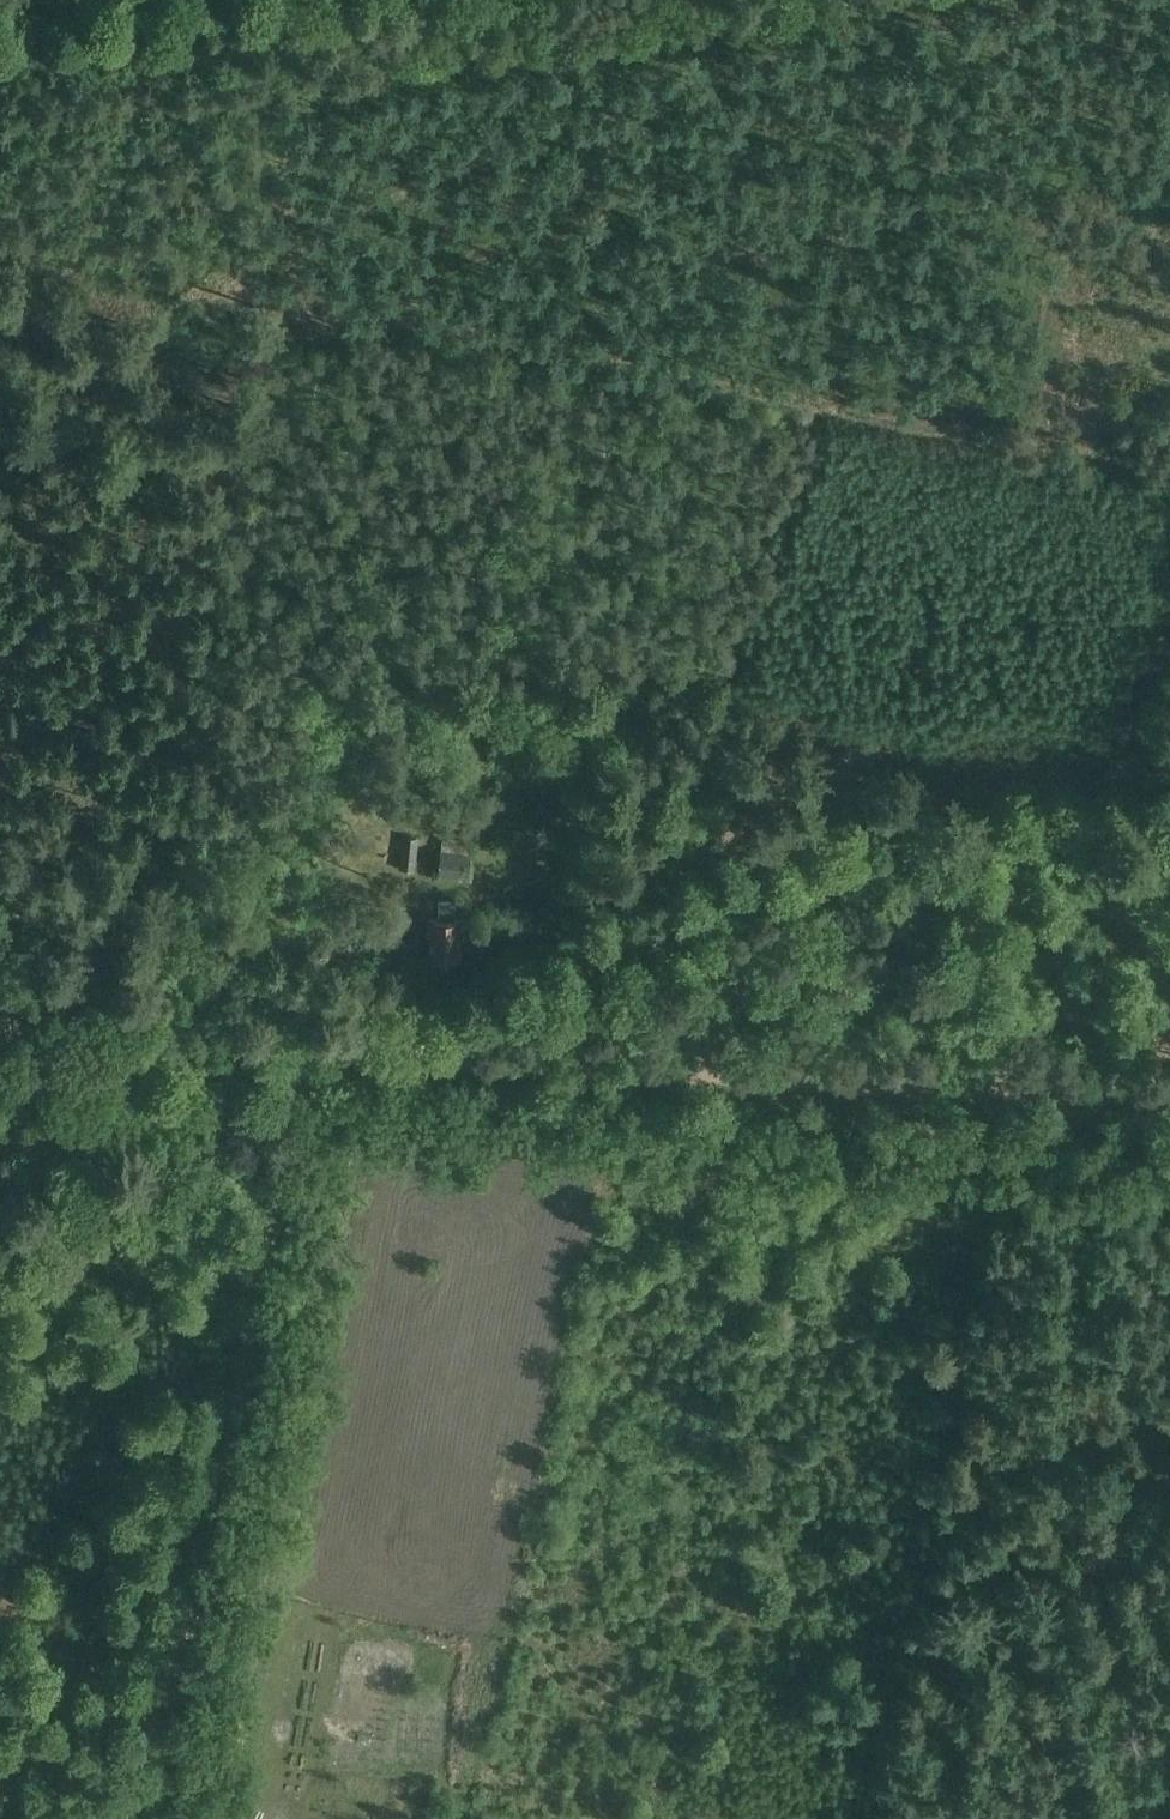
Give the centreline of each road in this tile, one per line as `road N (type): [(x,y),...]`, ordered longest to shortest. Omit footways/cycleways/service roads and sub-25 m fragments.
road 1 (track): [(1169,1098),(0,1039)]
road 2 (track): [(302,1054),(300,1087),(226,1113),(0,1238)]
road 3 (track): [(0,926),(58,980),(92,994),(216,997),(241,1024),(238,1051)]

